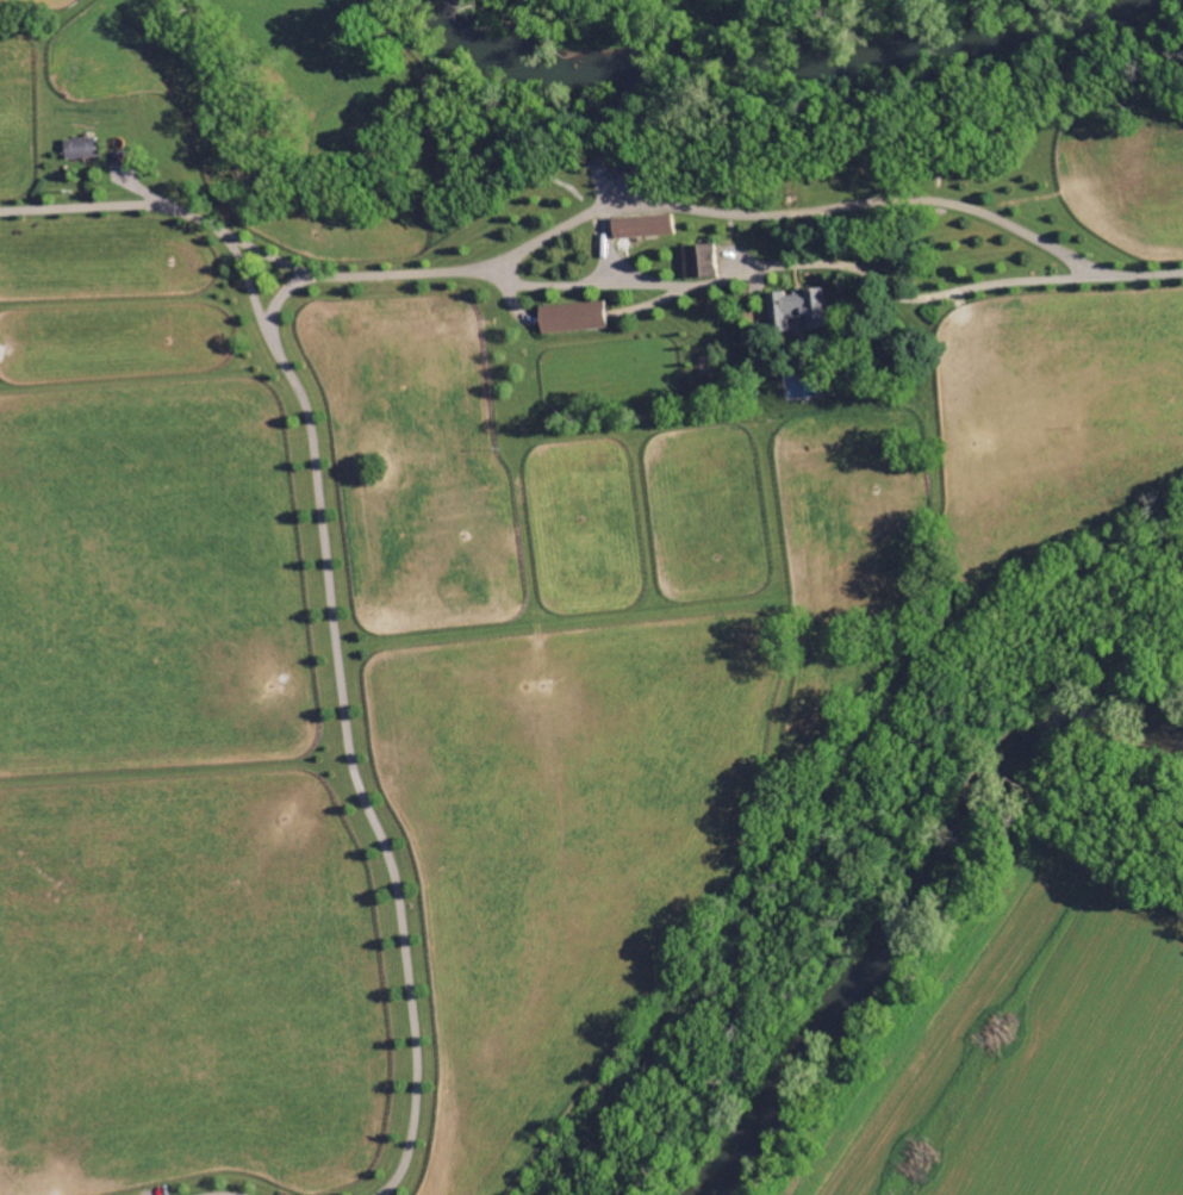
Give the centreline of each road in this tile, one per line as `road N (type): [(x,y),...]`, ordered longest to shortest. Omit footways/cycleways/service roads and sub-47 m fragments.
road 1 (residential): [(1182,274),(992,284),(914,299),(843,266),(772,264),(683,285),(295,270)]

